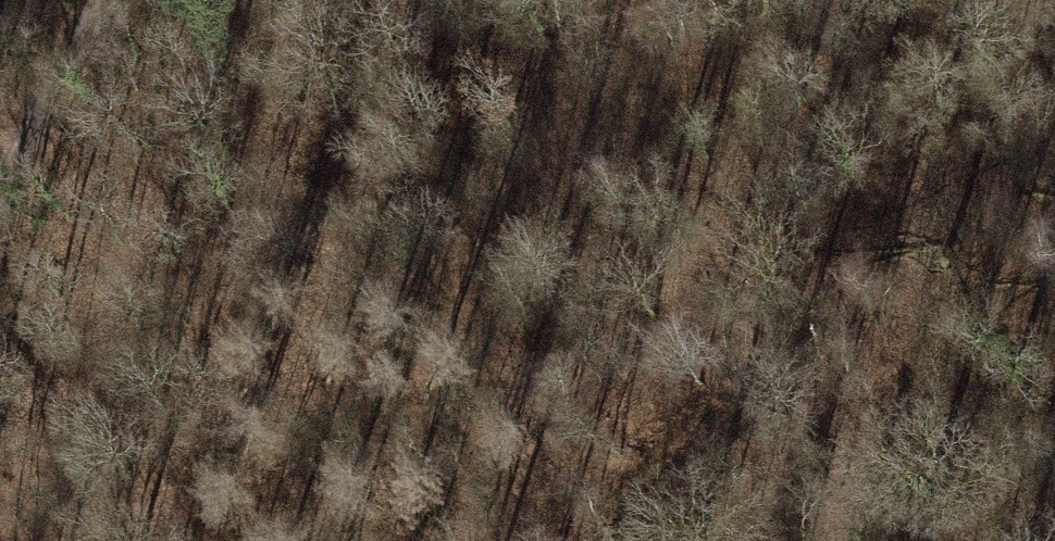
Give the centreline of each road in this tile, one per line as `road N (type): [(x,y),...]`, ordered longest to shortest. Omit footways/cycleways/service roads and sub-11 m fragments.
road 1 (track): [(567,540),(513,336),(481,0)]
road 2 (track): [(903,540),(898,483),(922,130),(954,0)]
road 3 (track): [(0,195),(64,56),(107,0)]

